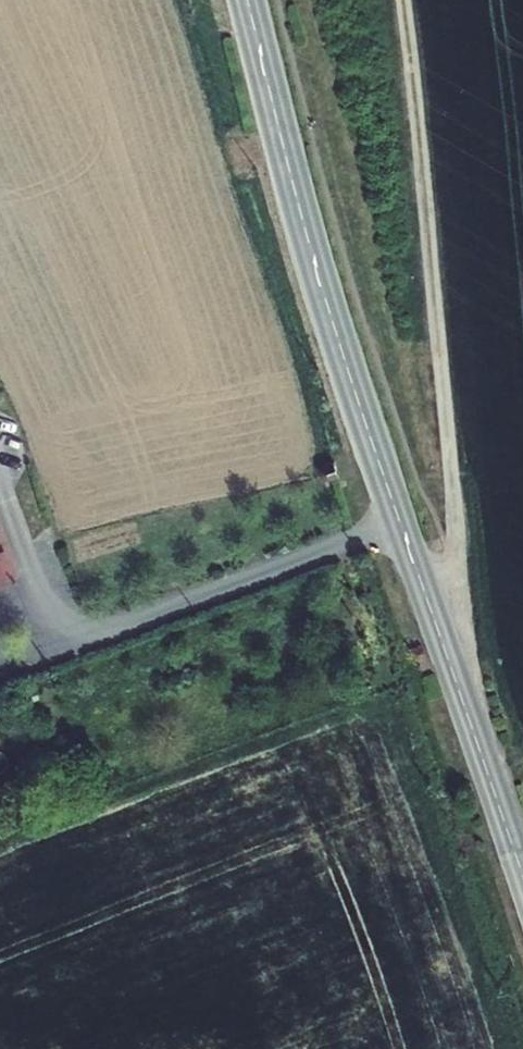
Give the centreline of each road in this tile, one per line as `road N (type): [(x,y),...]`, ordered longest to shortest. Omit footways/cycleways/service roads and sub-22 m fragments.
road 1 (secondary): [(522,876),(332,323),(247,0)]
road 2 (track): [(402,0),(457,554),(454,676)]

